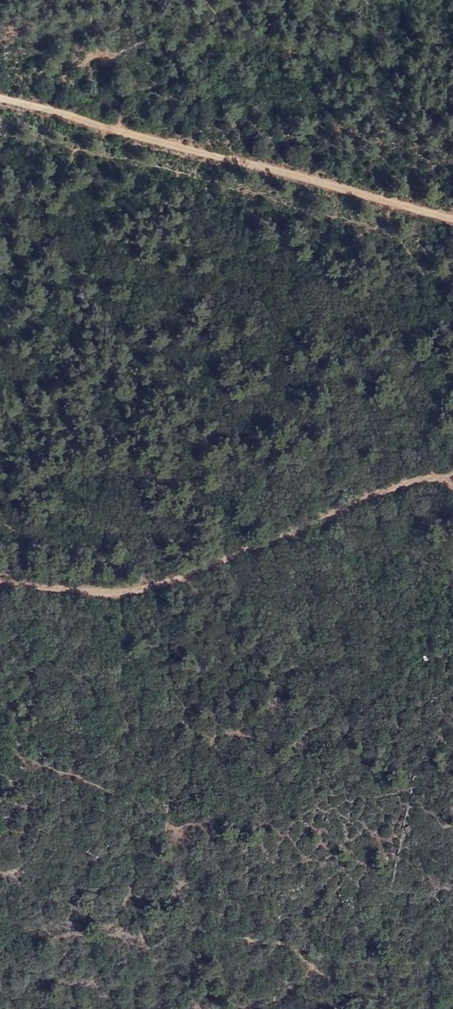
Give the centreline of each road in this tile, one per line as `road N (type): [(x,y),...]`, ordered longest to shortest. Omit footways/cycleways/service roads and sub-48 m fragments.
road 1 (track): [(0,587),(107,580),(147,590),(235,561),(375,495),(452,473)]
road 2 (track): [(0,92),(452,218)]

